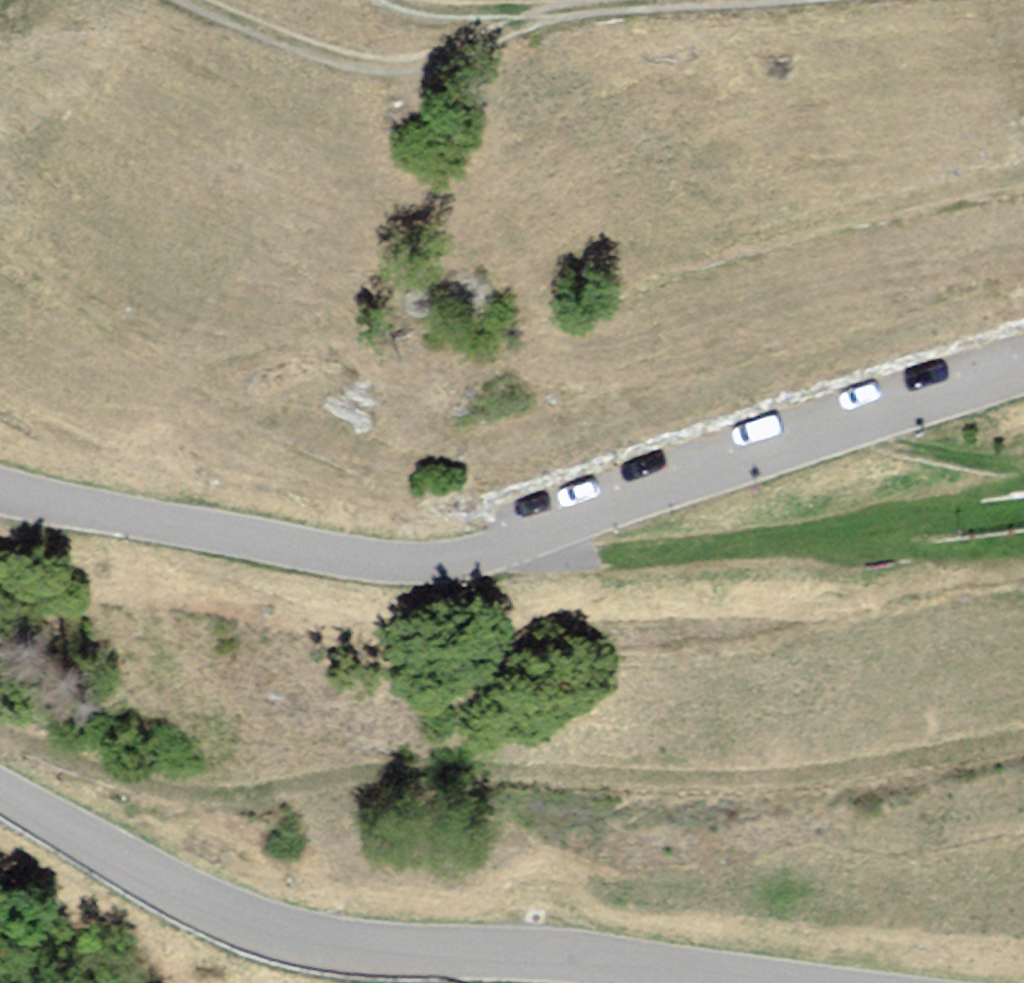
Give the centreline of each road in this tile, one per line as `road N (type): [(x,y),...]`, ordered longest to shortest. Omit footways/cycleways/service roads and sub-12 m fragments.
road 1 (residential): [(0,484),(323,544),(459,557),(1023,371)]
road 2 (tertiary): [(789,982),(534,951),(325,938),(218,905),(0,784)]
road 3 (track): [(812,0),(568,14),(418,68),(357,69),(197,0)]
road 4 (track): [(408,0),(539,10),(549,21)]

